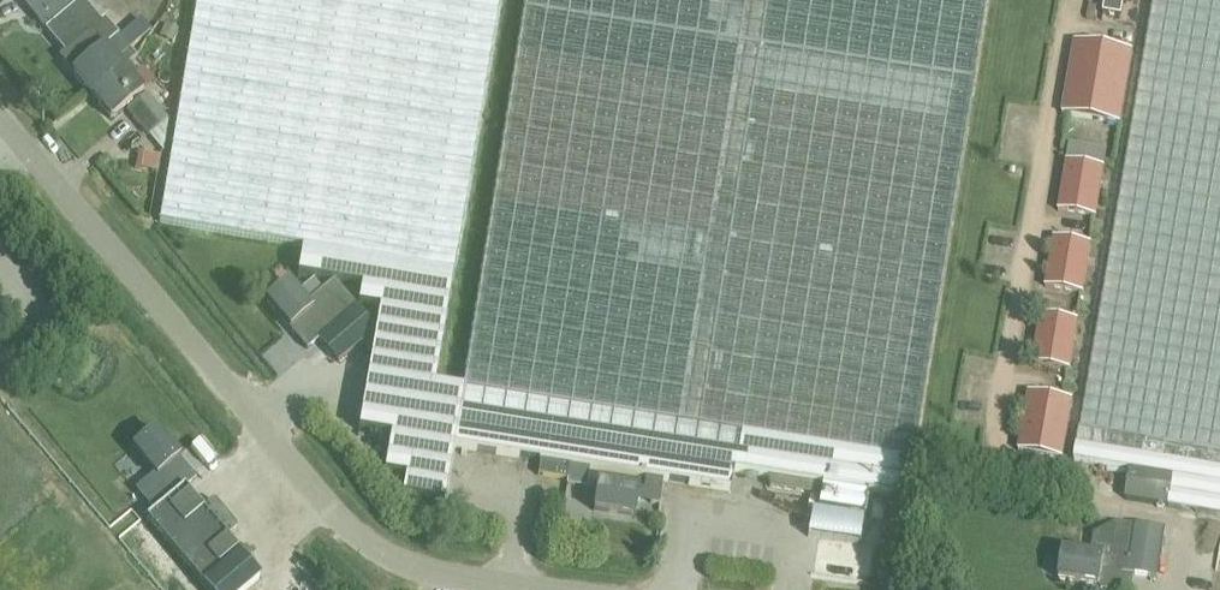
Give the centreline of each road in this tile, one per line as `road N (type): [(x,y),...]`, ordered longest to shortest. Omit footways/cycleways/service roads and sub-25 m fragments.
road 1 (residential): [(566,589),(432,572),(370,545),(337,516),(0,115)]

